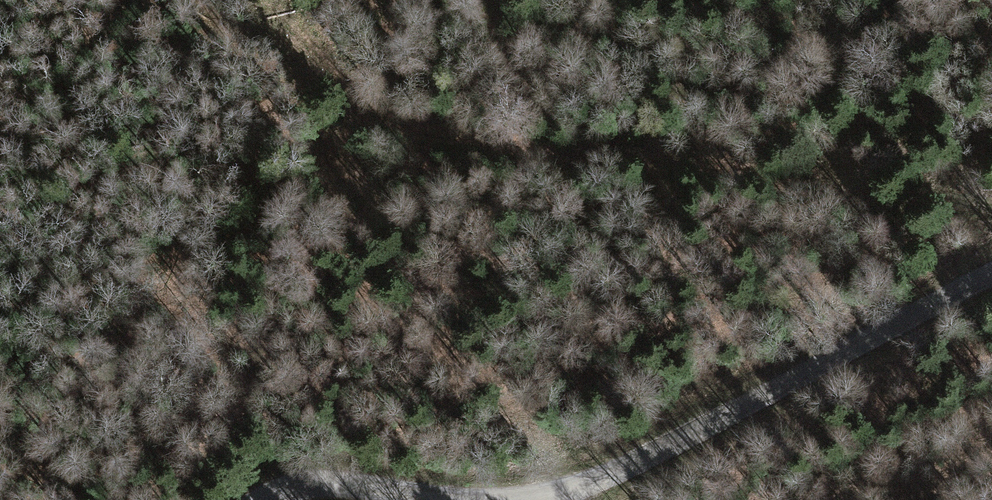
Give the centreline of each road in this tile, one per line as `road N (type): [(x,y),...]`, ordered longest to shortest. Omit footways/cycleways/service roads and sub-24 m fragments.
road 1 (track): [(991,204),(404,121),(364,96),(257,0)]
road 2 (tertiary): [(991,269),(644,460),(572,490),(497,499)]
road 3 (tertiary): [(475,499),(329,484),(263,499)]

